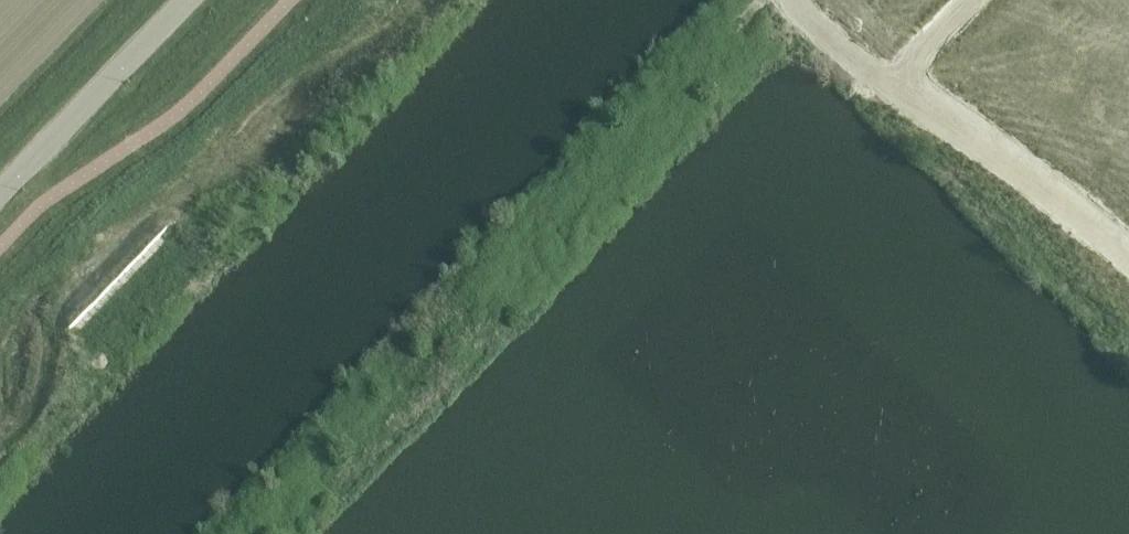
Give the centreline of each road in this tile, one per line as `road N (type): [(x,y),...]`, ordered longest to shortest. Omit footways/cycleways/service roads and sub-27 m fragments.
road 1 (residential): [(1128,261),(899,81),(976,0)]
road 2 (unclassified): [(186,0),(0,190)]

